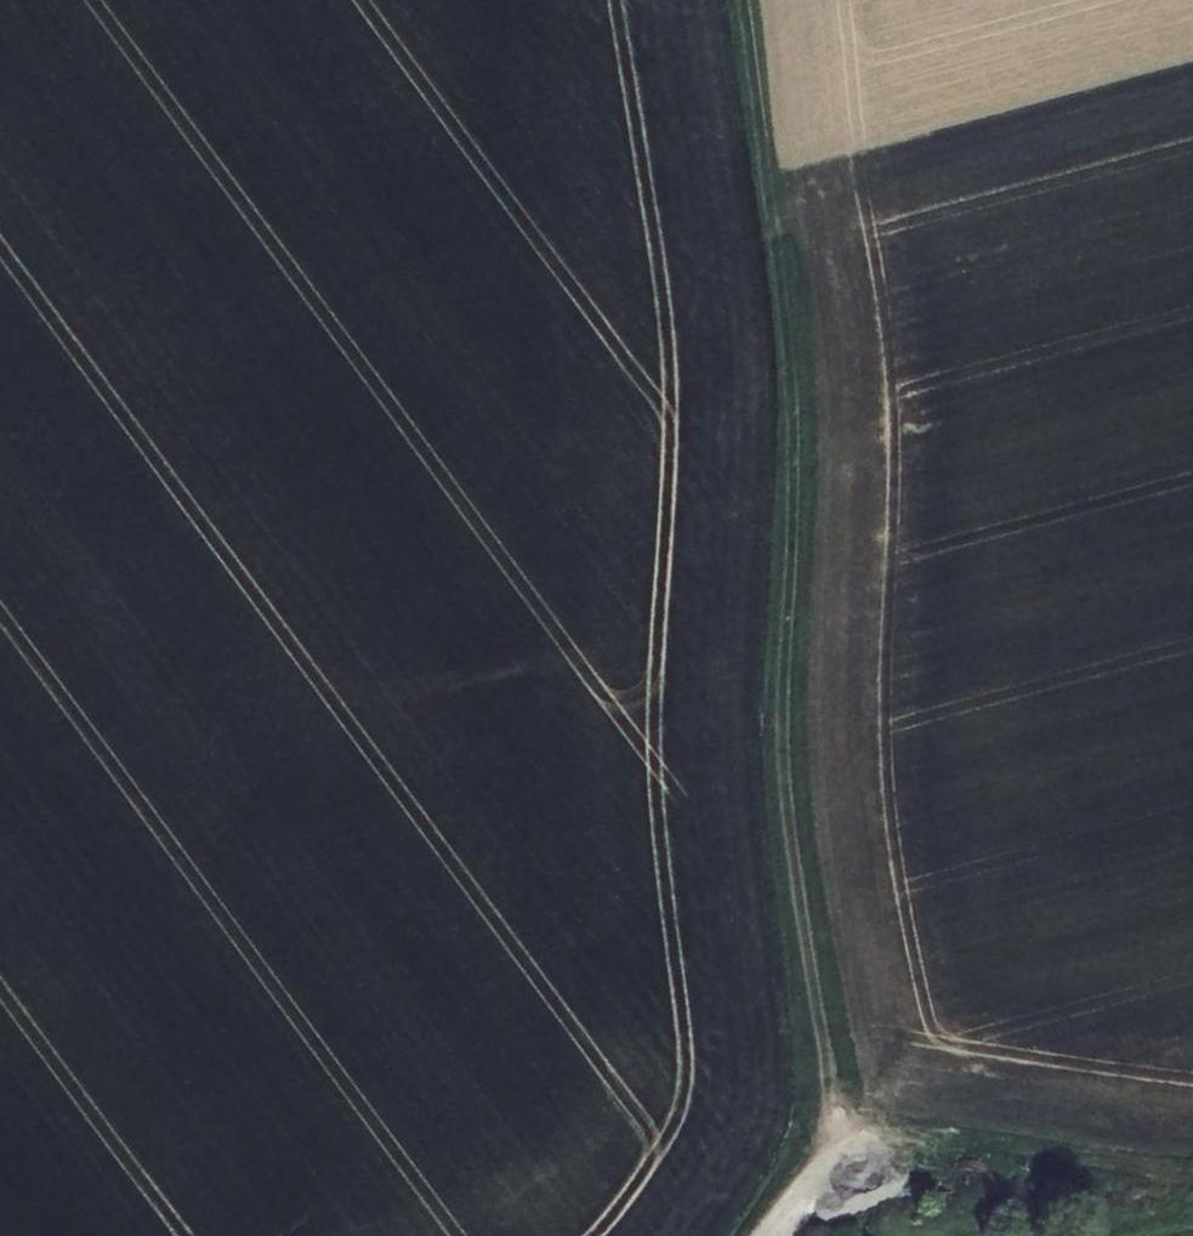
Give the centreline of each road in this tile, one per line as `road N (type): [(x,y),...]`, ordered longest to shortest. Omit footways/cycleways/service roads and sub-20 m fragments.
road 1 (track): [(747,0),(793,444),(786,838),(840,1166),(785,1235)]

